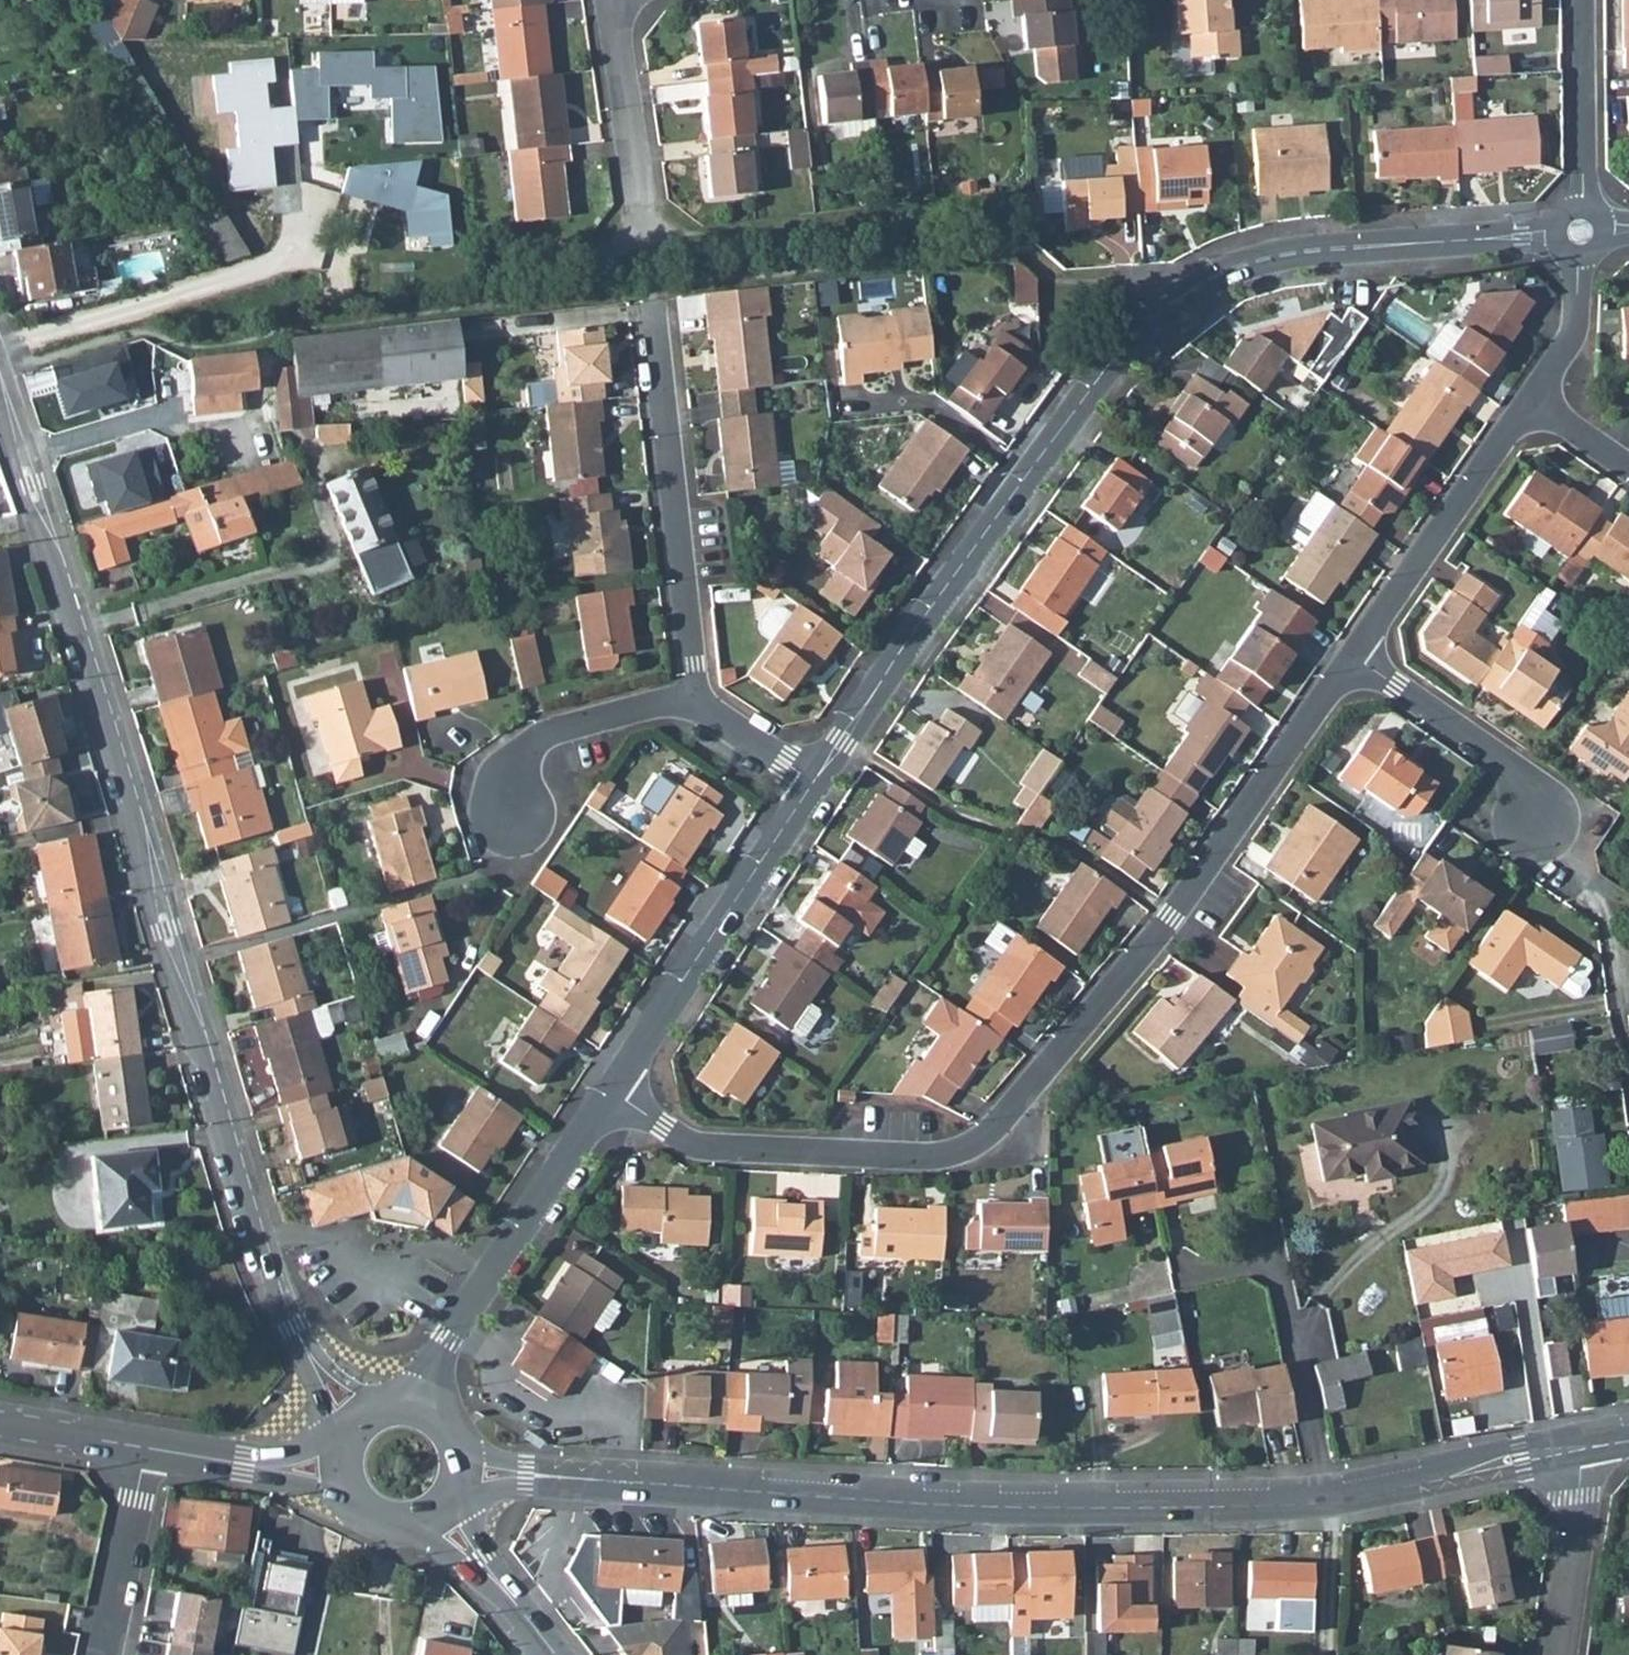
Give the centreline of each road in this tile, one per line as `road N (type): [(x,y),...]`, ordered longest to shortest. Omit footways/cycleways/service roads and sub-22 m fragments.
road 1 (tertiary): [(1576,1449),(1291,1504),(945,1507),(462,1468)]
road 2 (tertiary): [(0,385),(240,1192),(284,1306),(357,1419)]
road 3 (residential): [(811,780),(1122,342),(1187,291),(1242,265),(1315,249),(1581,232)]
road 4 (residential): [(616,1083),(672,1130),(709,1147),(952,1154),(984,1137),(1169,917),(1353,653)]
road 5 (residential): [(653,298),(696,701)]
road 6 (residential): [(426,1407),(442,1349),(616,1083)]
road 7 (residential): [(616,1083),(811,780)]
road 8 (residential): [(1353,653),(1531,399)]
road 9 (residential): [(1353,653),(1513,769),(1543,820)]
road 10 (residential): [(511,811),(516,762),(545,735),(696,701)]
road 11 (residential): [(612,0),(646,230)]
road 12 (residential): [(1581,232),(1585,0)]
road 13 (residential): [(148,1448),(104,1654)]
road 14 (residential): [(1557,1654),(1579,1507),(1576,1449)]
road 15 (tertiary): [(148,1448),(339,1468)]
road 16 (tertiary): [(435,1514),(555,1654)]
road 17 (residential): [(1531,399),(1575,329),(1581,232)]
road 18 (tertiary): [(0,1419),(148,1448)]
road 19 (residential): [(696,701),(811,780)]
road 20 (tertiary): [(339,1468),(348,1495),(376,1519),(399,1524),(435,1514)]

